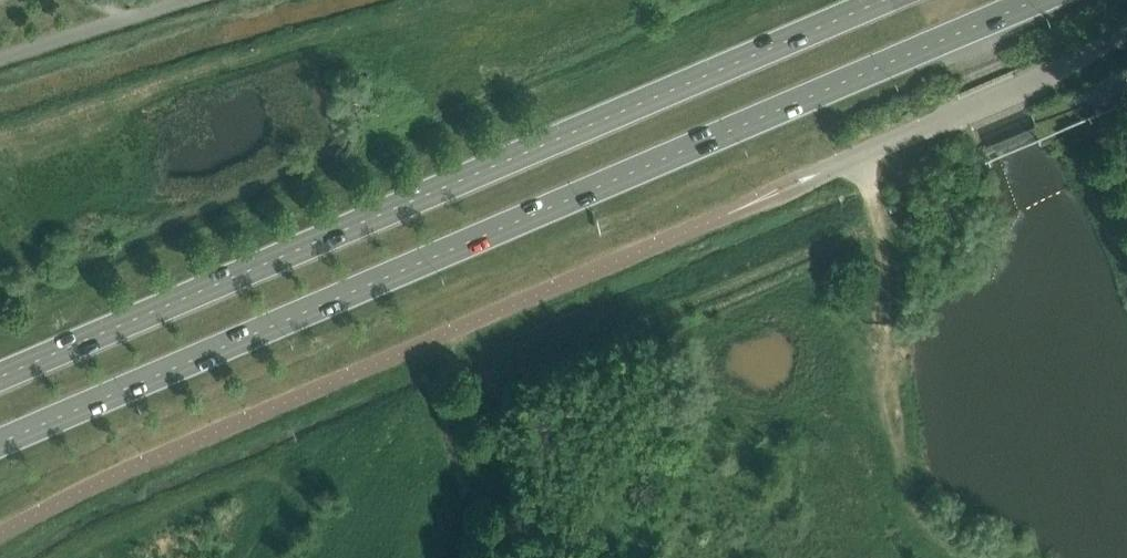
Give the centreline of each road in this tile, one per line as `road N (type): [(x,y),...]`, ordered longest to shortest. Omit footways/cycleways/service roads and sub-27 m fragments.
road 1 (primary): [(0,443),(1035,0)]
road 2 (primary): [(883,0),(0,377)]
road 3 (unclassified): [(783,188),(1022,88)]
road 4 (unclassified): [(1126,31),(1022,88)]

